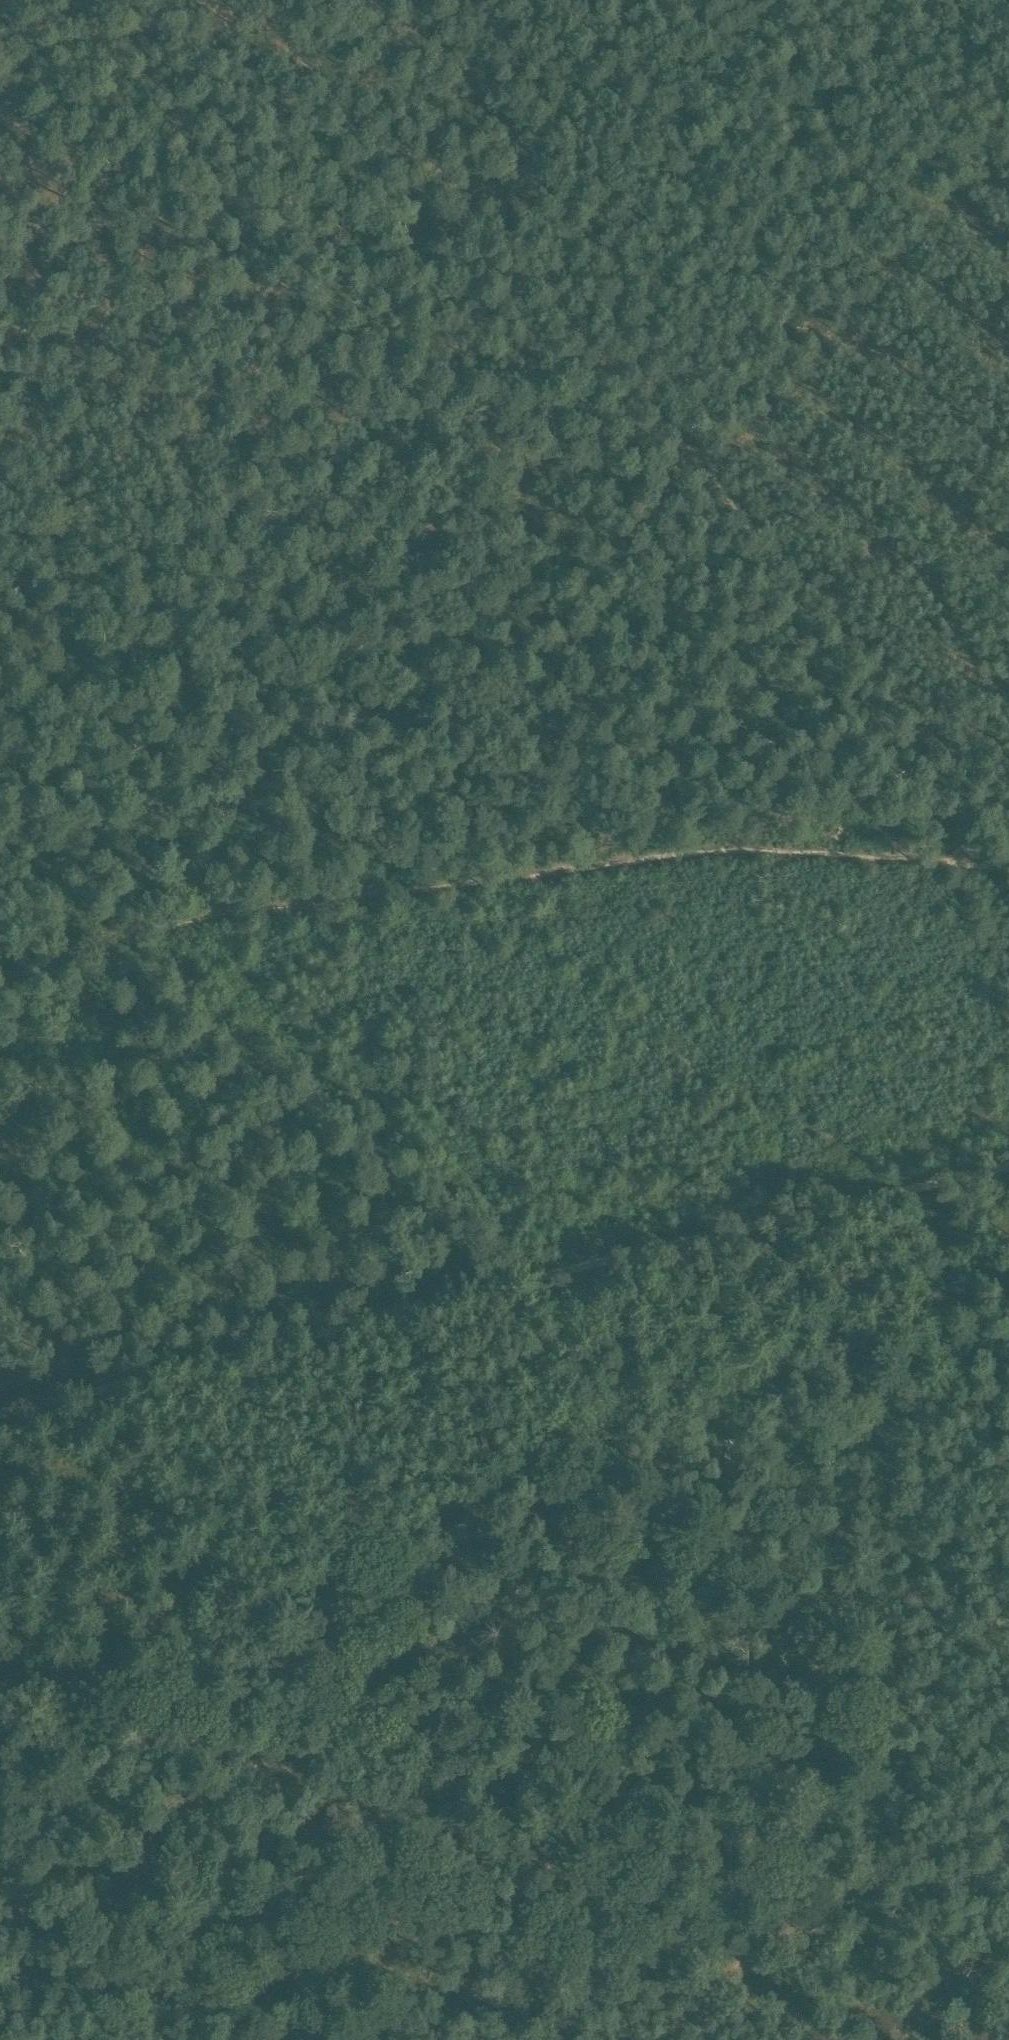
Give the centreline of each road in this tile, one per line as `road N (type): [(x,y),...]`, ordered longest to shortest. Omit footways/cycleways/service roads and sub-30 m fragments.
road 1 (track): [(234,0),(397,140),(711,463),(1008,812)]
road 2 (track): [(1008,1152),(0,1409)]
road 3 (track): [(0,937),(746,830),(919,837),(1008,858)]
road 4 (track): [(1008,96),(366,886)]
road 5 (track): [(58,0),(22,142),(0,152)]

